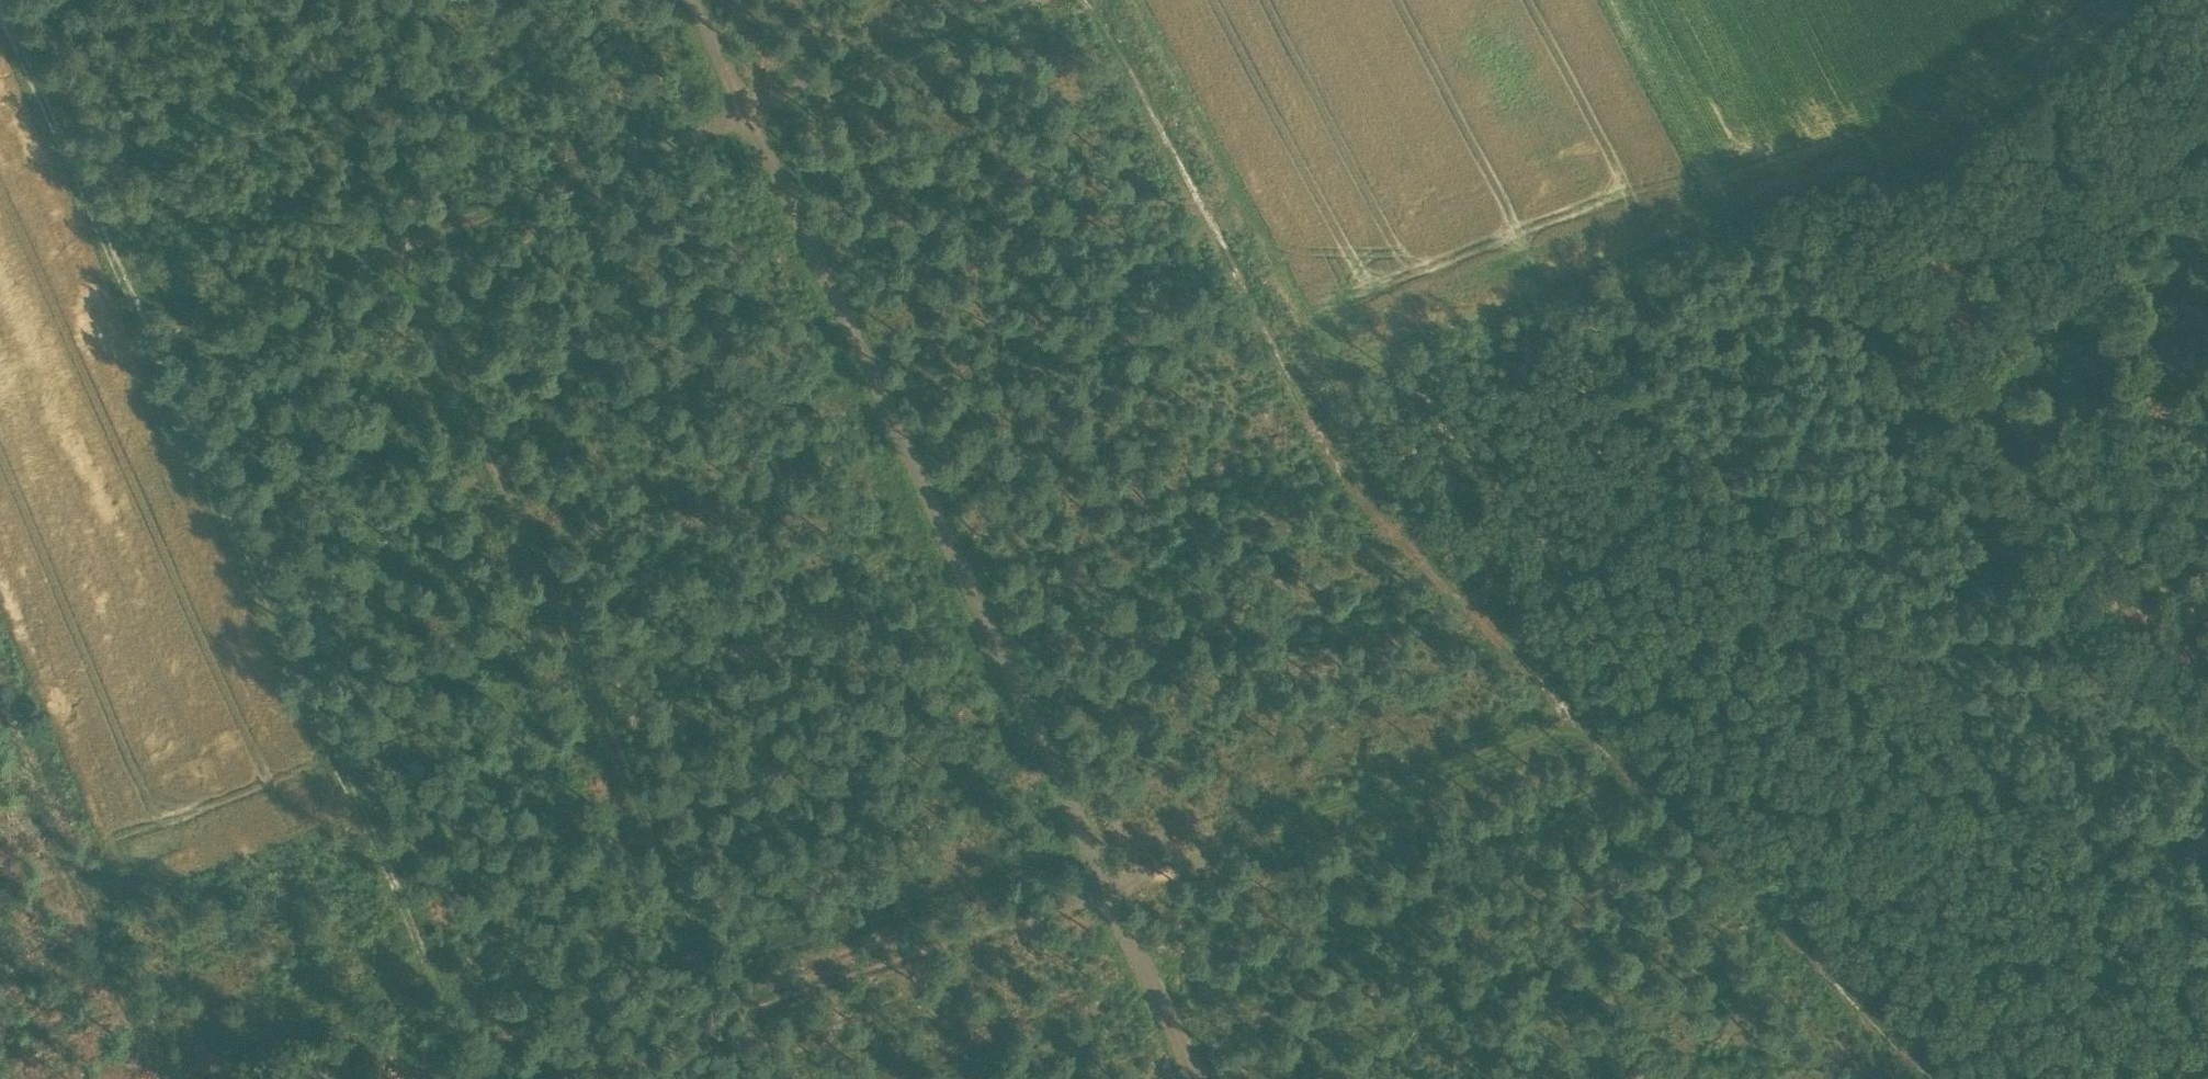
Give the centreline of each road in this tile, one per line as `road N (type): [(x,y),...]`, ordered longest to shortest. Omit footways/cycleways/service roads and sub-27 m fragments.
road 1 (track): [(480,1078),(175,339),(444,206),(756,88),(715,0)]
road 2 (track): [(1096,0),(1279,349),(1522,641),(1791,931),(1525,1078)]
road 3 (track): [(756,88),(1215,1078)]
road 4 (track): [(1791,931),(1924,1043),(1953,1078)]

